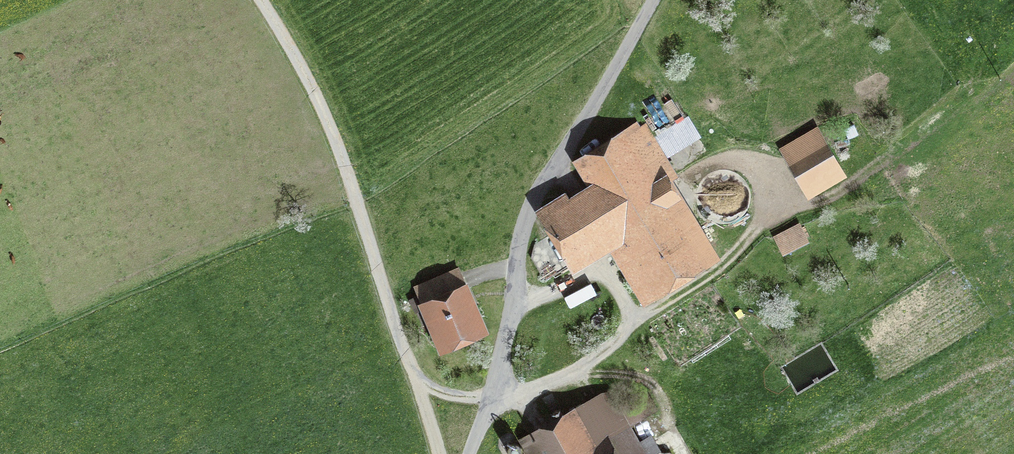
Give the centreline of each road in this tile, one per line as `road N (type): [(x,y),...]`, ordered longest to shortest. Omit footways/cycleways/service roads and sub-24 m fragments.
road 1 (track): [(261,0),(340,148),(439,453)]
road 2 (track): [(644,19),(532,205),(492,399),(471,453)]
road 3 (track): [(410,372),(492,399),(588,362),(725,268),(779,201)]

